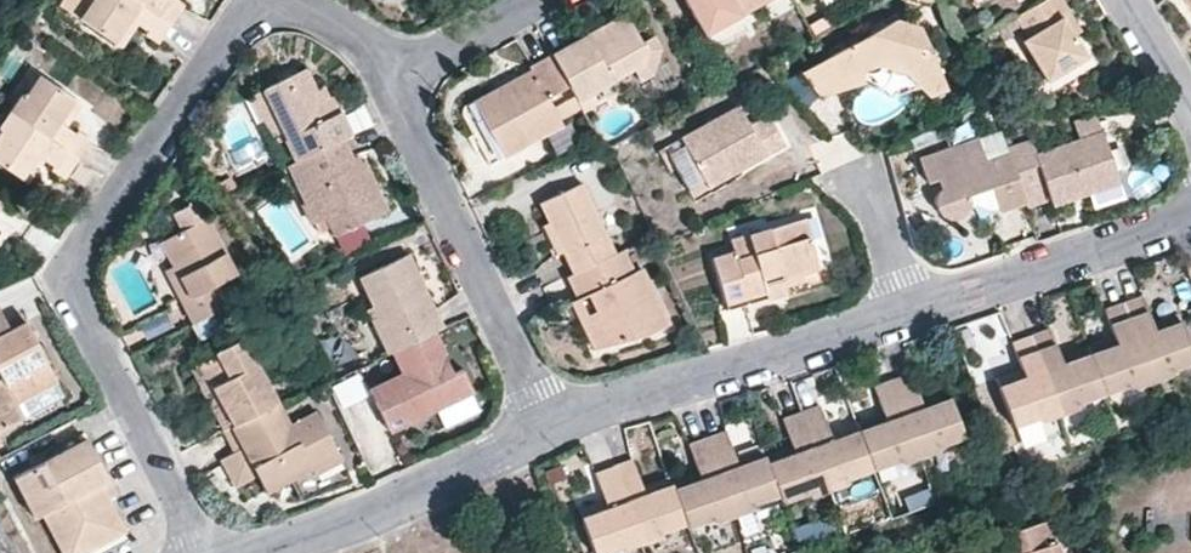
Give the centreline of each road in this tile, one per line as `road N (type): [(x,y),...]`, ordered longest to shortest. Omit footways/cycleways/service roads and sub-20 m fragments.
road 1 (residential): [(149,435),(74,281),(81,248),(249,14),(298,1),(401,70)]
road 2 (residential): [(401,70),(406,109),(554,423)]
road 3 (residential): [(554,423),(912,309)]
road 4 (residential): [(251,552),(554,423)]
road 5 (residential): [(912,309),(1190,211)]
road 6 (residential): [(401,70),(532,0)]
road 7 (residential): [(858,172),(912,309)]

